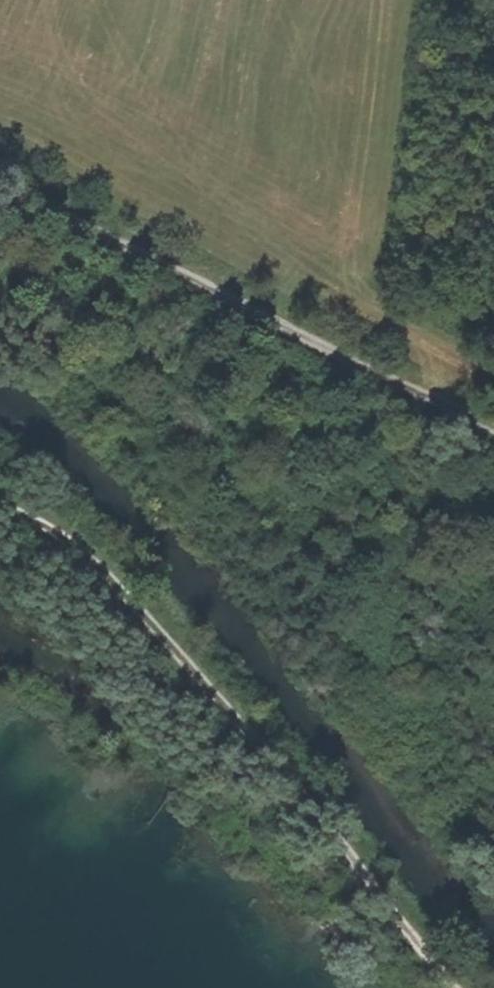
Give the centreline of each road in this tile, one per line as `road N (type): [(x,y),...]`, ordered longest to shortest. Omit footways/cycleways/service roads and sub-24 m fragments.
road 1 (track): [(0,519),(95,570),(455,987)]
road 2 (track): [(493,422),(317,346),(0,174)]

